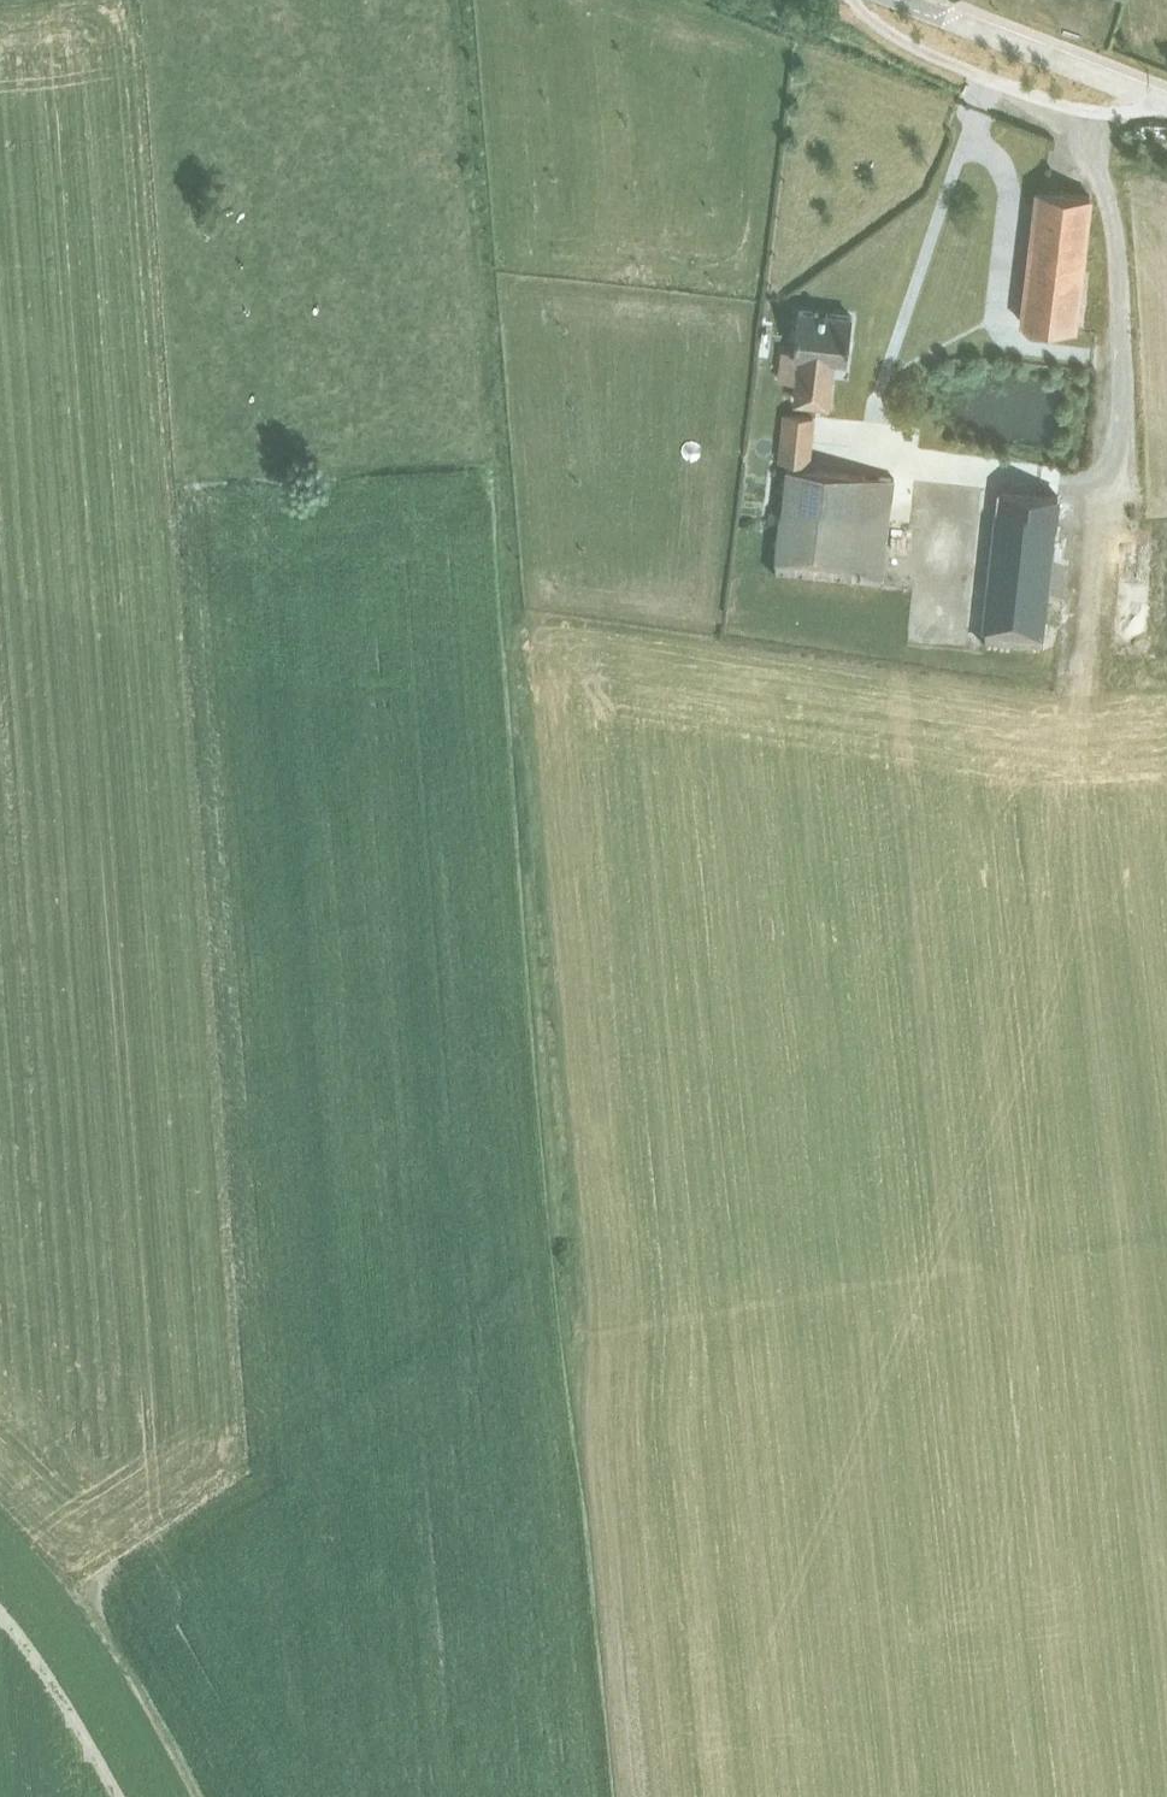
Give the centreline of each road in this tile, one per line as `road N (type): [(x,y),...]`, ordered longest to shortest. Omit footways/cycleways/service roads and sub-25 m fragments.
road 1 (residential): [(1166,101),(909,0)]

